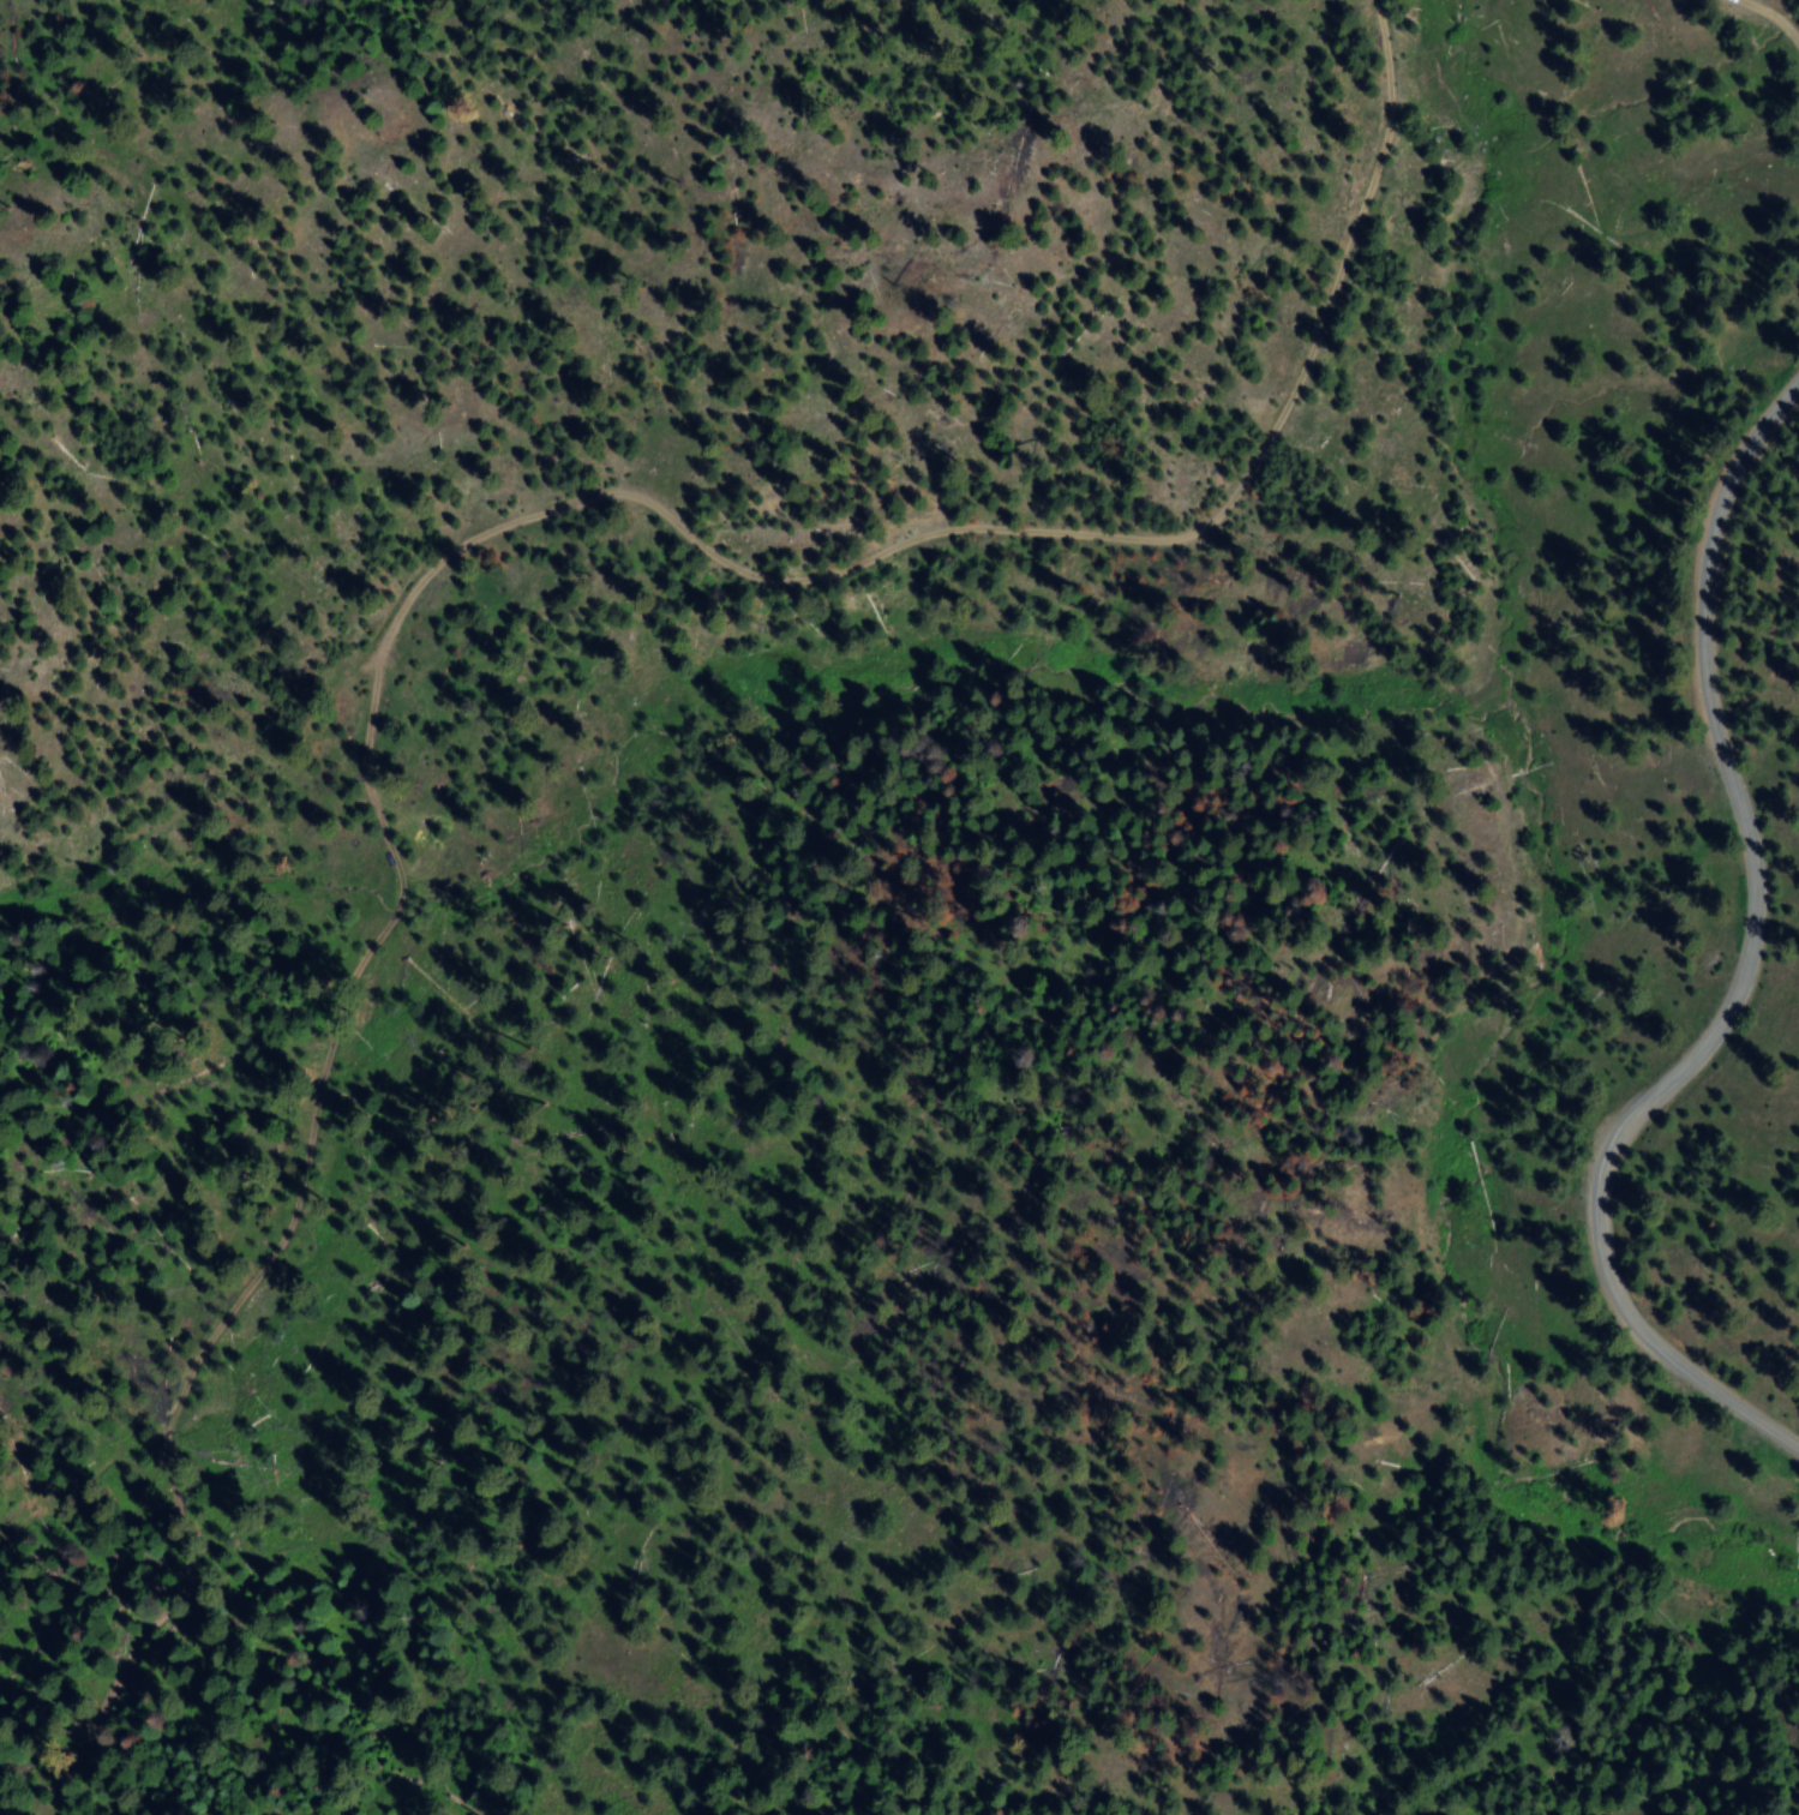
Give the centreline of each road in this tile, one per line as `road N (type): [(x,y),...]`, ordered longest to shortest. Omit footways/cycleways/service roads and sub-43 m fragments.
road 1 (residential): [(1798,1439),(1714,1397),(1636,1324),(1597,1228),(1625,1131),(1733,1010),(1752,934),(1746,844),(1709,701),(1702,613),(1715,517),(1755,438),(1798,378)]

